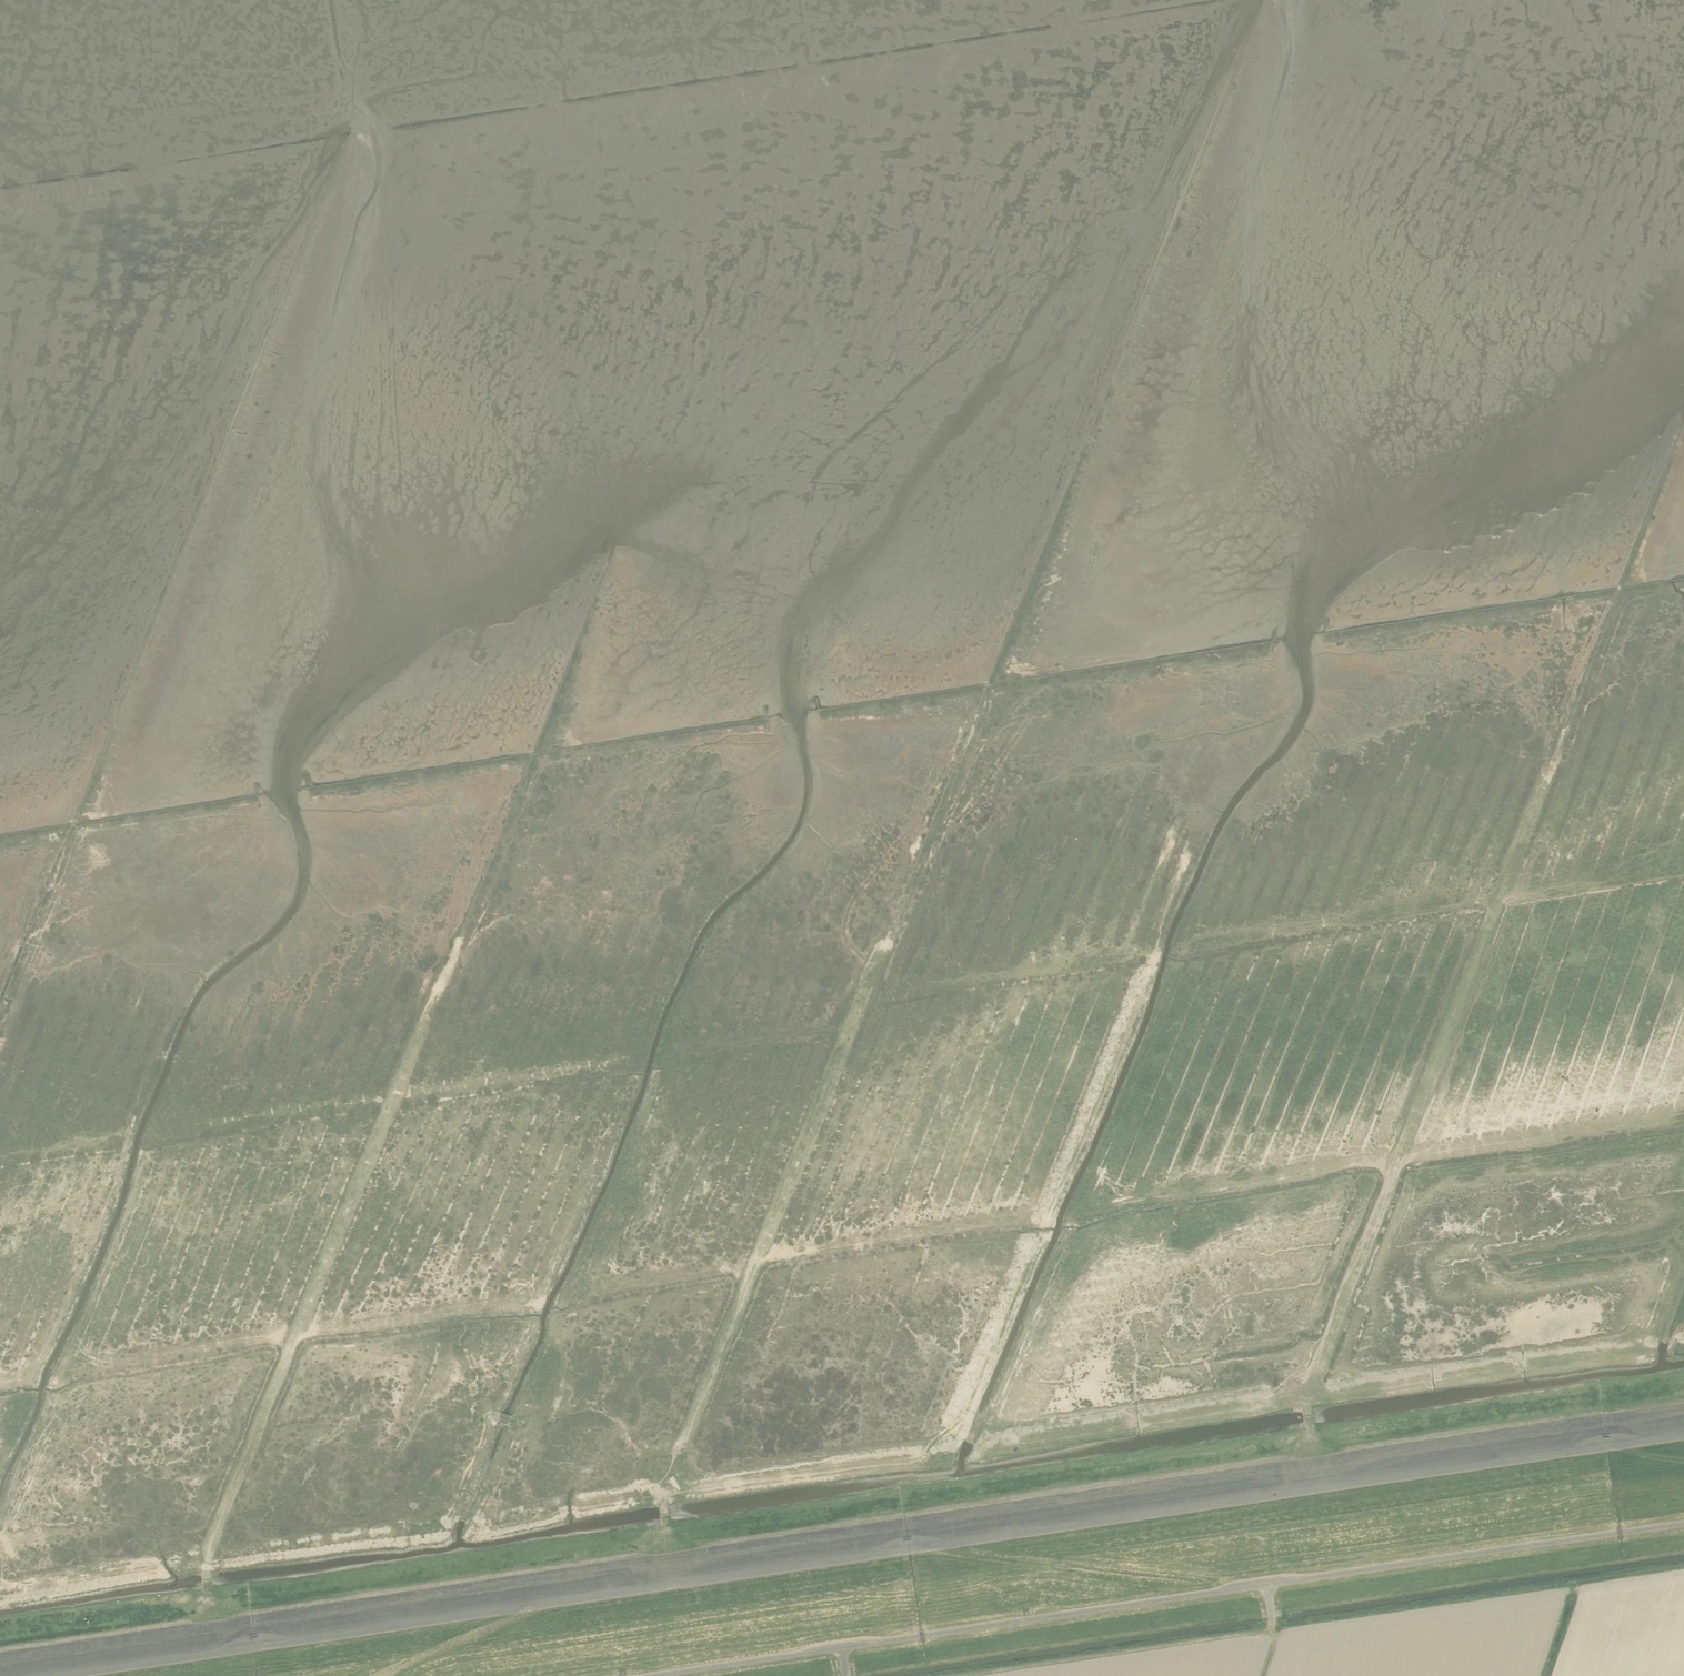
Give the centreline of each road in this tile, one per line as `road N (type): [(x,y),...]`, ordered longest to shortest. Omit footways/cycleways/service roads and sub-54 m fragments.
road 1 (track): [(50,1675),(1683,1435)]
road 2 (track): [(926,1546),(1244,1586)]
road 3 (track): [(384,1675),(547,1601)]

